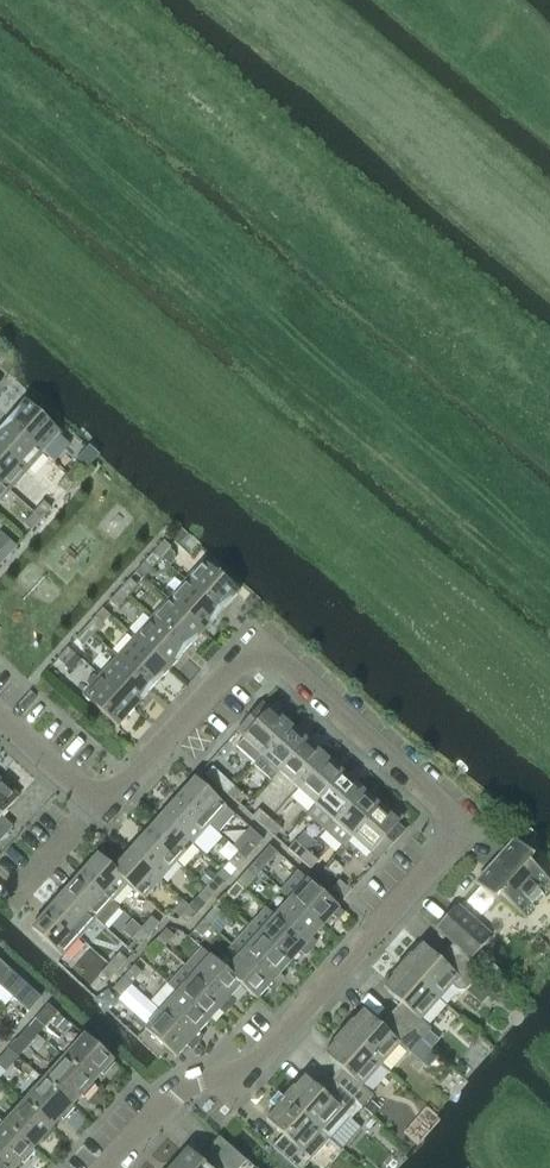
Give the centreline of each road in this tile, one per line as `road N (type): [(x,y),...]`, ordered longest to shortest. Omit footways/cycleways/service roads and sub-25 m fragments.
road 1 (residential): [(108,1167),(185,1088),(237,1072),(266,1053),(462,831),(256,641),(103,807),(95,801)]
road 2 (residential): [(95,801),(8,901)]
road 3 (residential): [(95,801),(0,720)]

